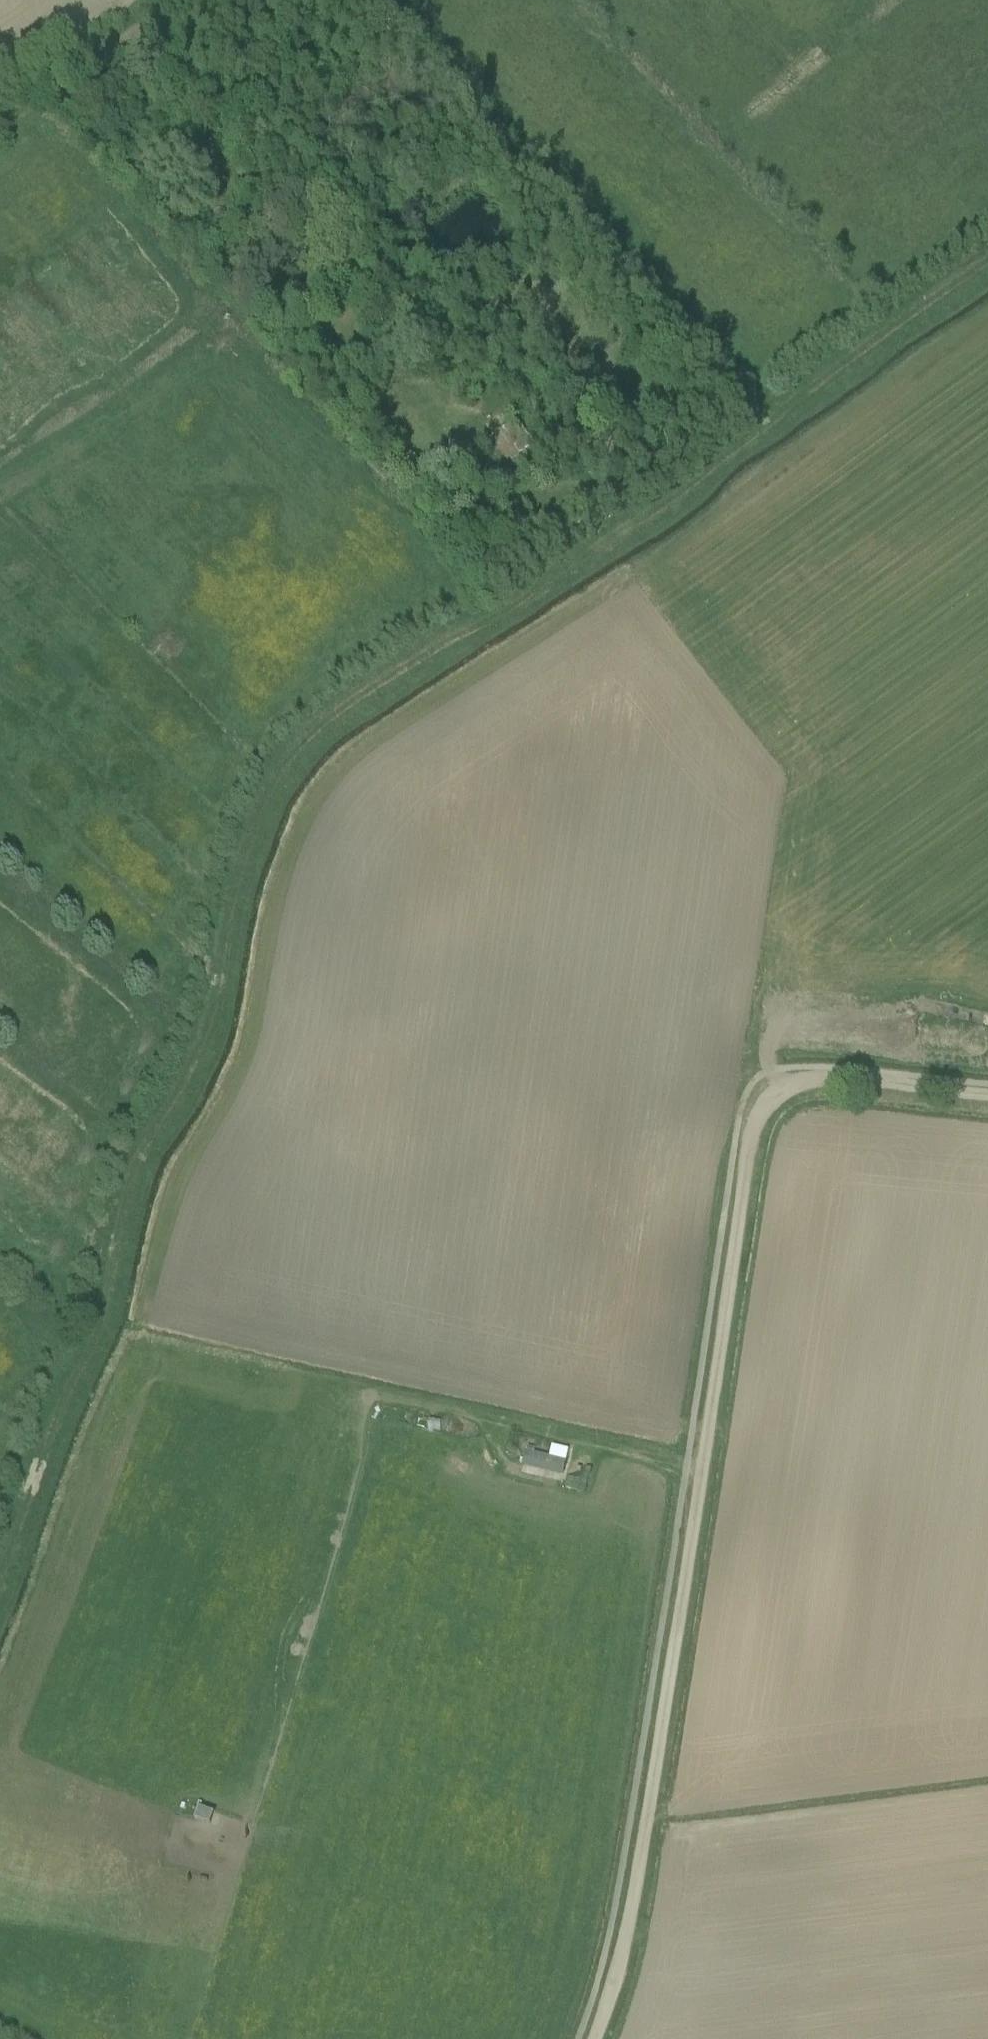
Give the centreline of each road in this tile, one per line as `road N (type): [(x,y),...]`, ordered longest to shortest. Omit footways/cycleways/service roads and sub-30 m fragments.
road 1 (track): [(594,2038),(652,1793),(759,1118),(778,1098),(839,1083),(987,1099)]
road 2 (track): [(701,1469),(380,1398)]
road 3 (track): [(182,0),(0,115)]

